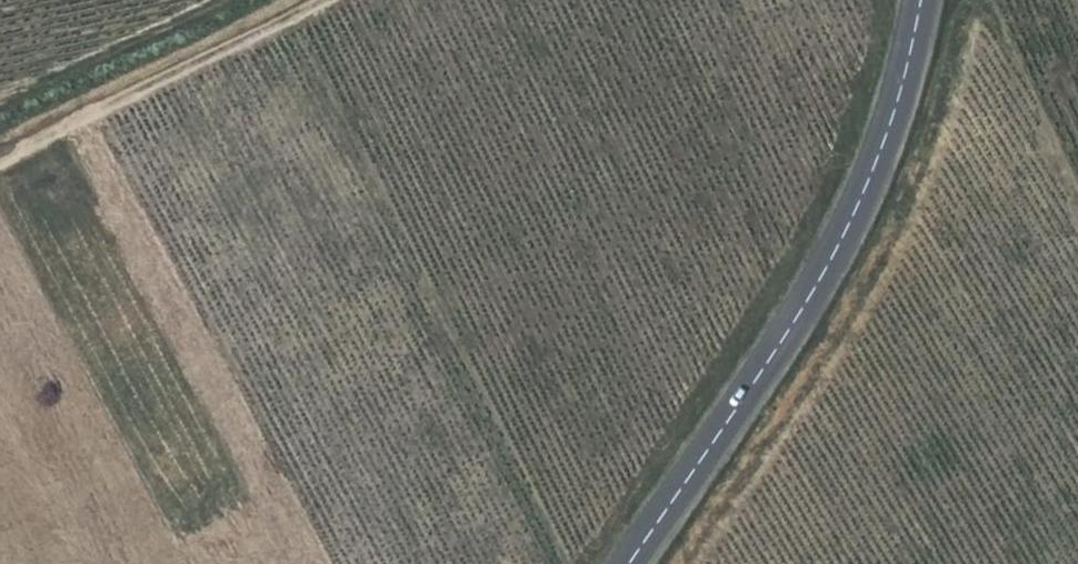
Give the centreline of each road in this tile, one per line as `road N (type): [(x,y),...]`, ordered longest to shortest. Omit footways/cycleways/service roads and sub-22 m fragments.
road 1 (tertiary): [(633,563),(832,260),(899,103),(923,0)]
road 2 (track): [(0,162),(324,0)]

